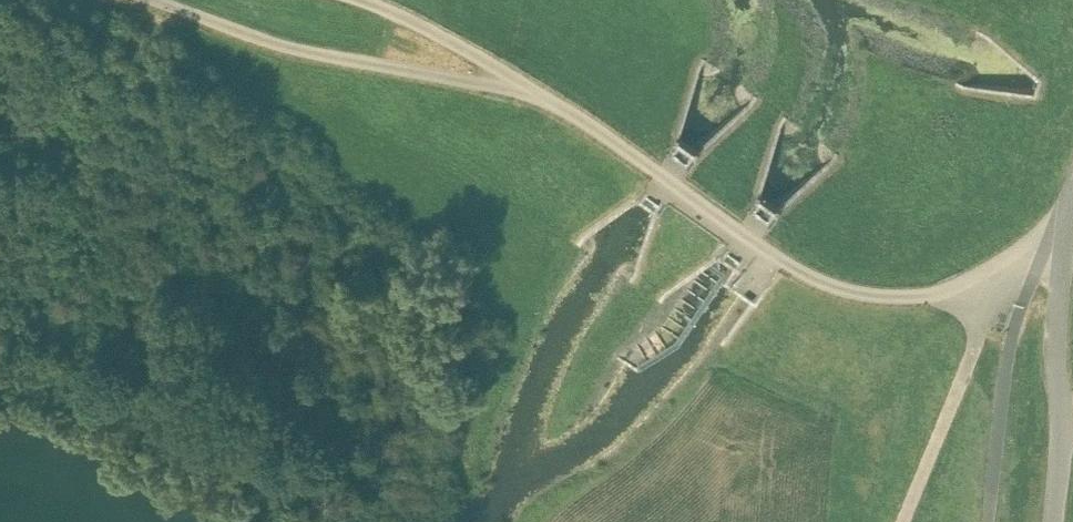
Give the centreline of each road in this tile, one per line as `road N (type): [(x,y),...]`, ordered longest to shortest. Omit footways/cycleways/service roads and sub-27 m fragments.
road 1 (unclassified): [(146,0),(264,40),(528,82),(580,110),(744,231),(843,284),(923,289),(978,277),(1042,242),(1072,177)]
road 2 (unclassified): [(1052,521),(1064,423),(1055,341),(1059,263),(1072,192)]
road 3 (track): [(1042,242),(976,332),(900,521)]
road 4 (track): [(386,0),(528,82)]

